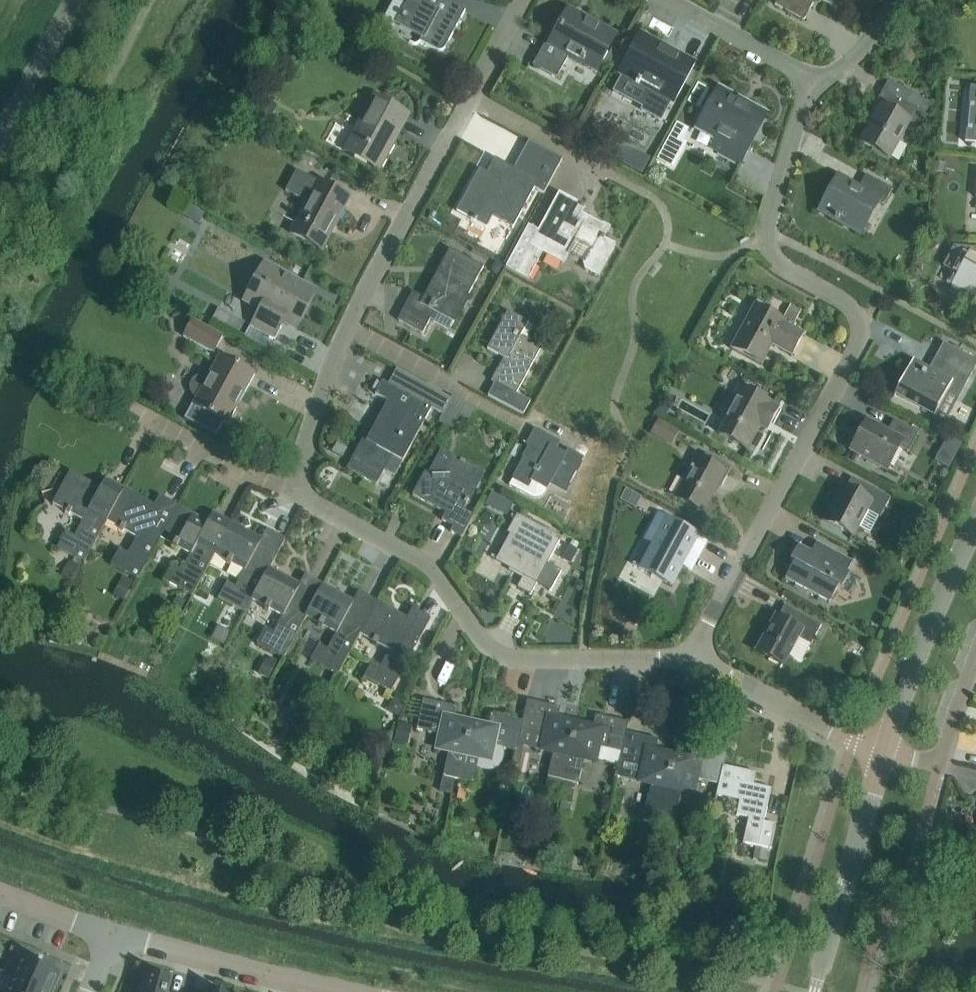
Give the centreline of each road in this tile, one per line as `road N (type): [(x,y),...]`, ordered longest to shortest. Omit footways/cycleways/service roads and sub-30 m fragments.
road 1 (residential): [(688,659),(498,653),(430,568),(315,504),(296,473),(369,273),(520,0)]
road 2 (residential): [(688,659),(852,353),(859,322),(843,299),(778,264),(768,233),(809,79)]
road 3 (residential): [(115,931),(370,991)]
road 4 (unclassified): [(881,755),(975,521)]
road 5 (unclassified): [(814,991),(881,755)]
road 6 (residential): [(881,755),(688,659)]
road 7 (residential): [(881,755),(938,765),(975,658)]
road 8 (residential): [(668,0),(809,79)]
road 9 (residential): [(0,140),(77,0)]
road 10 (residential): [(0,891),(115,931)]

